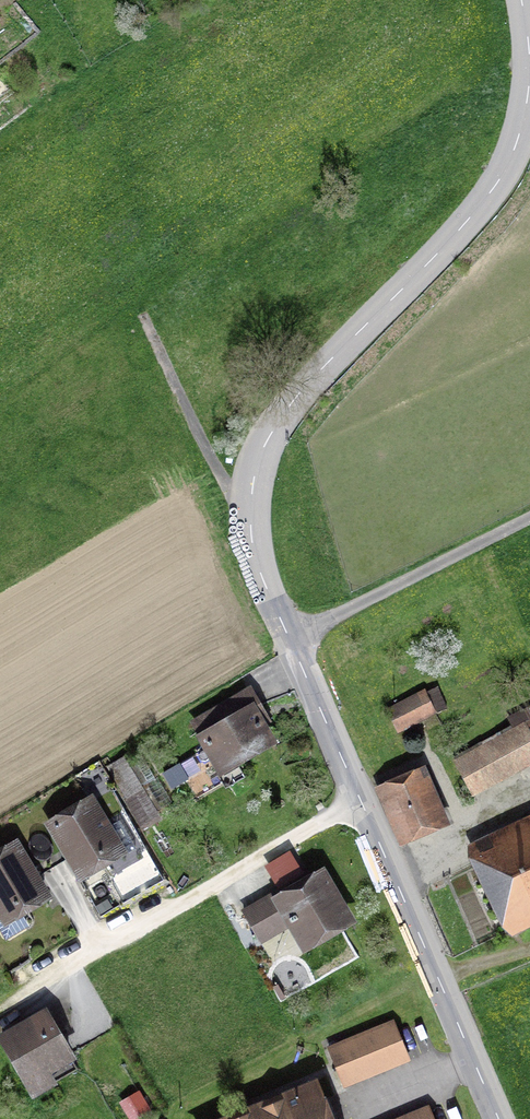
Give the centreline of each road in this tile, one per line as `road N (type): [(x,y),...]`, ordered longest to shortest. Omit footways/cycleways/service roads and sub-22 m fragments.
road 1 (tertiary): [(522,0),(527,102),(503,173),(291,404),(261,454),(251,521),(267,590),(499,1118)]
road 2 (track): [(290,641),(529,518)]
road 3 (track): [(143,319),(222,482),(251,505)]

